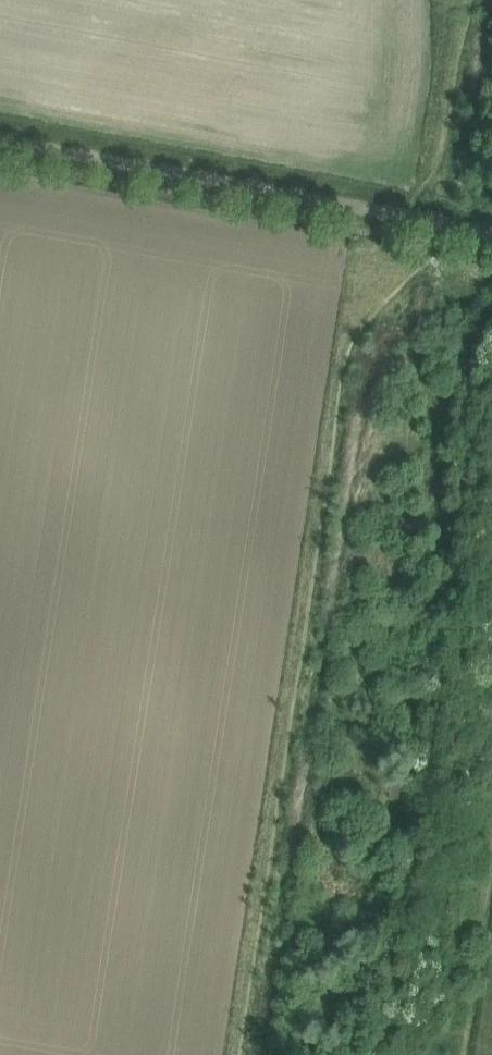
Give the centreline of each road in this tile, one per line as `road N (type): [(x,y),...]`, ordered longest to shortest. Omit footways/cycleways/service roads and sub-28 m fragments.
road 1 (unclassified): [(372,210),(0,139)]

